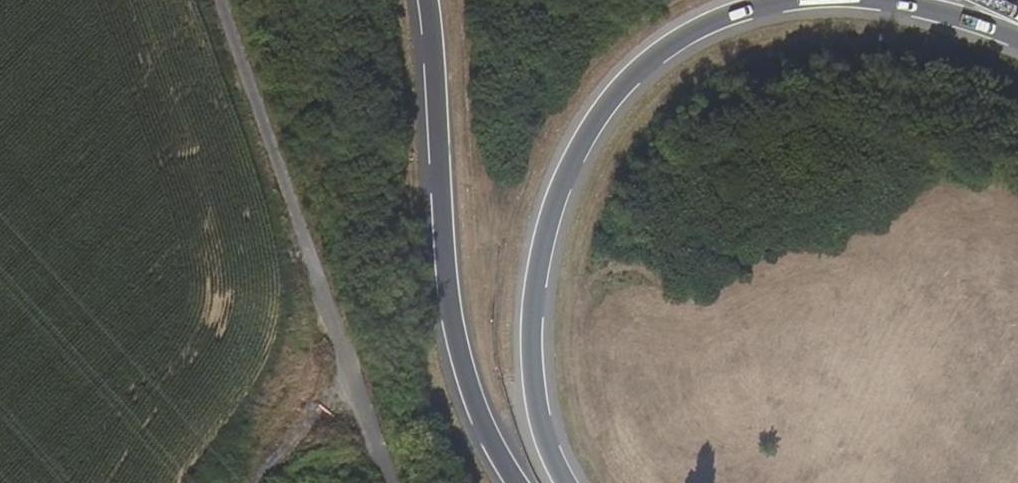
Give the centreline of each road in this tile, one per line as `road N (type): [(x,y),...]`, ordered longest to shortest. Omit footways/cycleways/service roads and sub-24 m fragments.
road 1 (trunk): [(566,482),(542,417),(533,334),(545,238),(581,145),(640,71),(728,18),(794,1),(885,1),(1017,42)]
road 2 (trunk): [(429,0),(454,325),(476,413),(514,482)]

